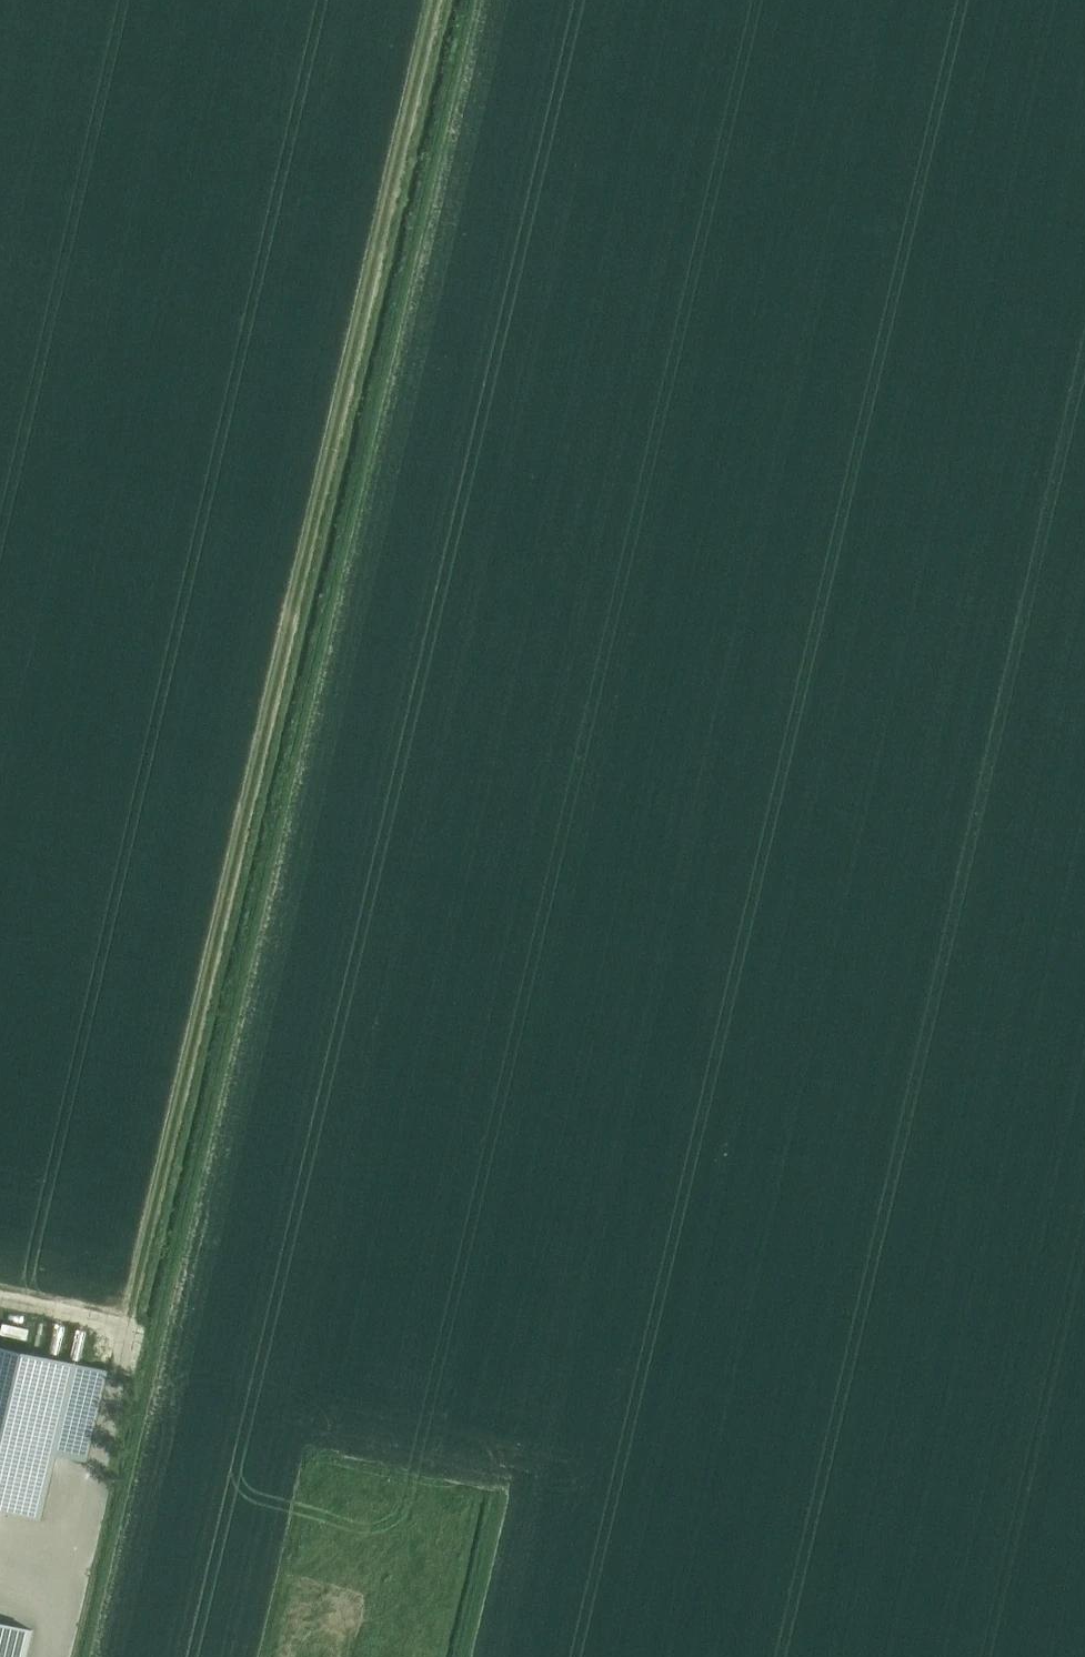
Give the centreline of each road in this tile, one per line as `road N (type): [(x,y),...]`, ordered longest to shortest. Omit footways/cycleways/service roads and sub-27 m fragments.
road 1 (track): [(130,1331),(434,0)]
road 2 (track): [(464,1656),(502,1488)]

